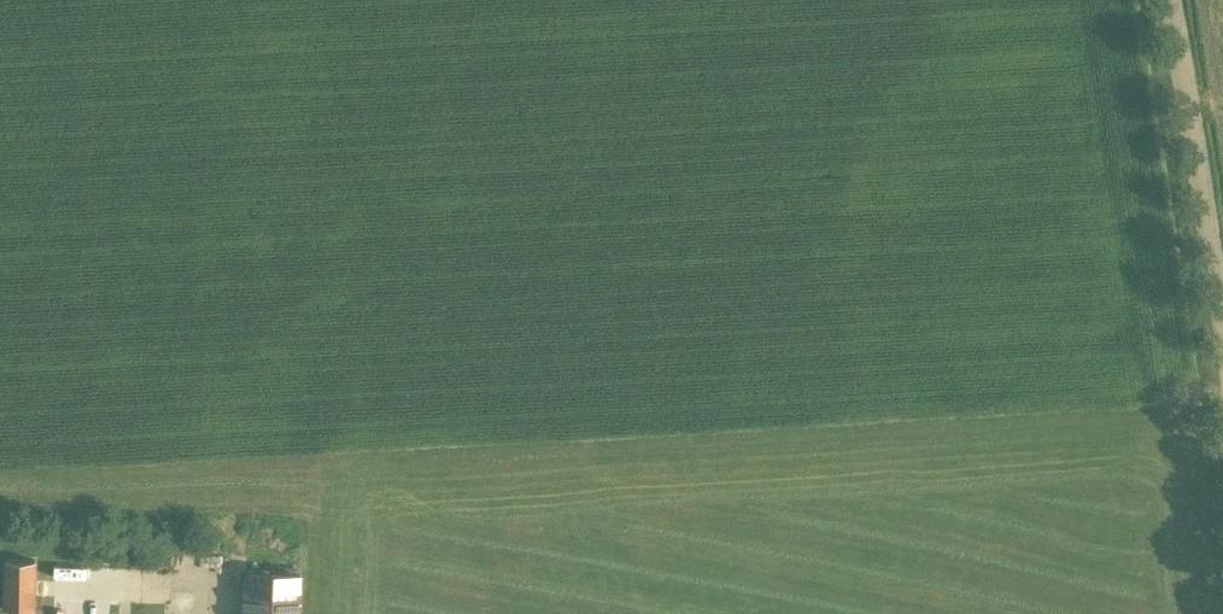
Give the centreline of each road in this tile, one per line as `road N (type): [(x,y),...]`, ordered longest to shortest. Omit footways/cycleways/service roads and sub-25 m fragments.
road 1 (unclassified): [(1222,341),(1170,0)]

